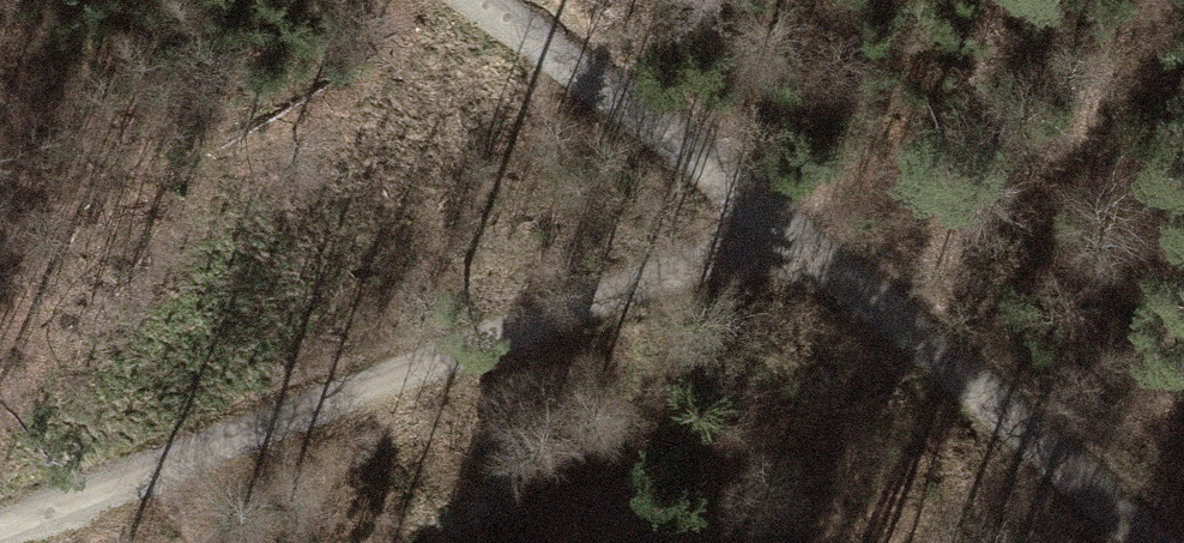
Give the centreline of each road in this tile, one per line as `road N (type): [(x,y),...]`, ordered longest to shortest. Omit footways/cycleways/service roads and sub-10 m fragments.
road 1 (track): [(1134,542),(766,226),(470,0)]
road 2 (track): [(766,226),(546,351),(27,542)]

